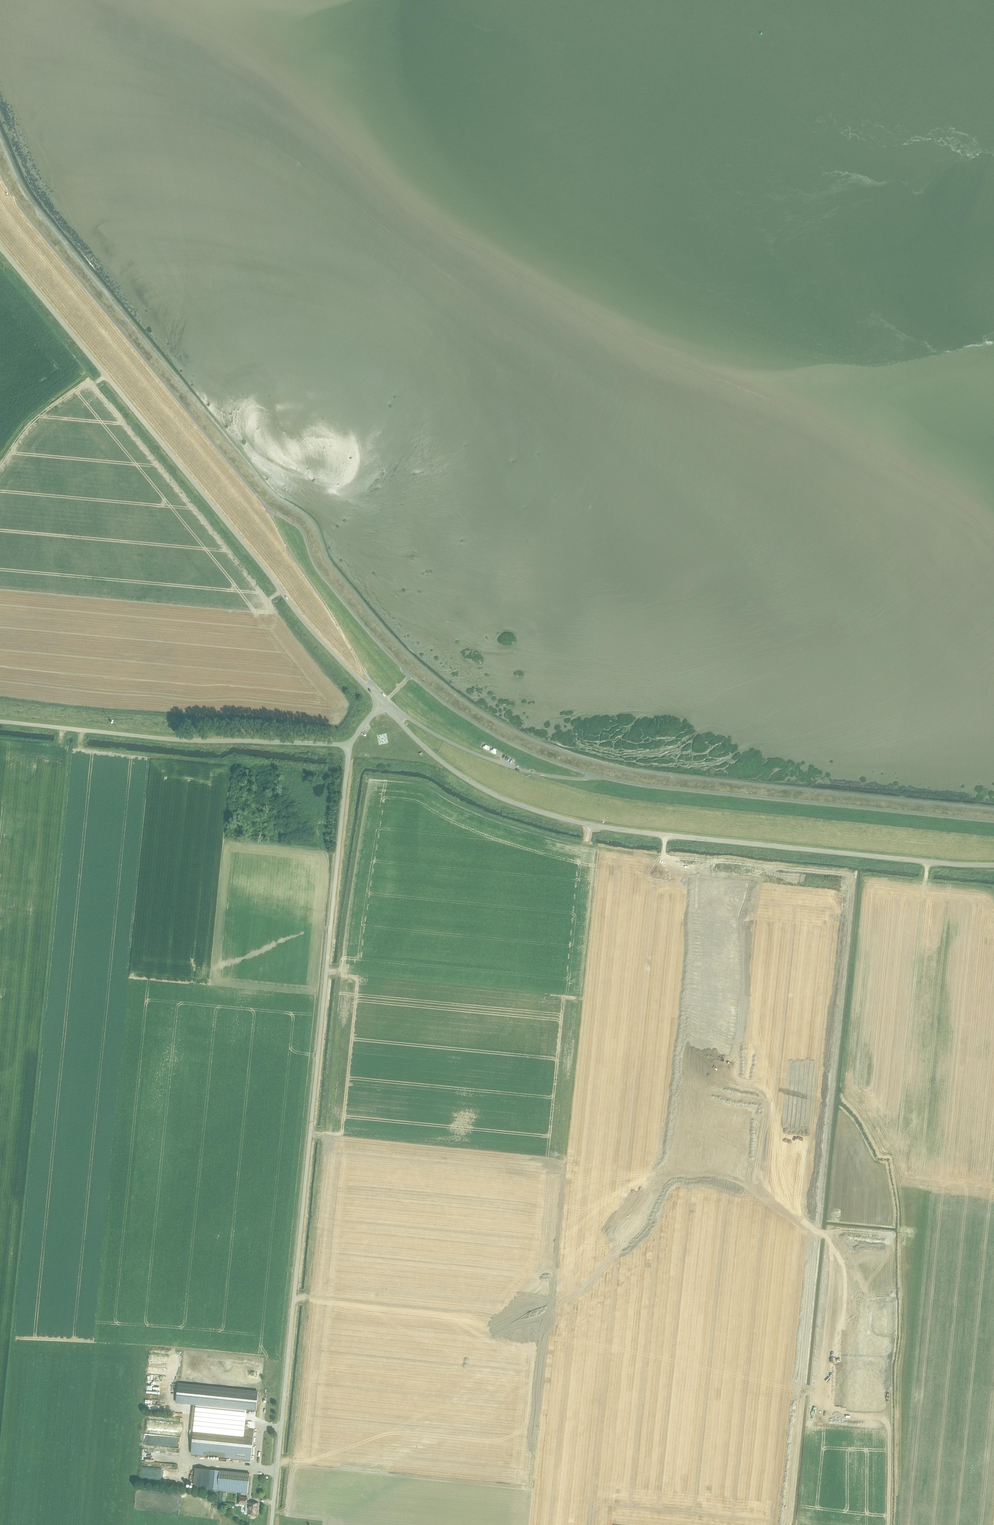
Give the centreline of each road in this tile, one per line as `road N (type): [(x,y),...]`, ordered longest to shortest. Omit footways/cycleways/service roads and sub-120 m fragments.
road 1 (tertiary): [(272,1524),(351,745)]
road 2 (unclassified): [(993,865),(567,820),(480,786),(382,705)]
road 3 (unclassified): [(382,705),(315,634),(0,247)]
road 4 (tertiary): [(351,745),(199,742),(0,722)]
road 5 (unclassified): [(382,705),(265,506)]
road 6 (unclassified): [(382,705),(527,773),(597,776)]

